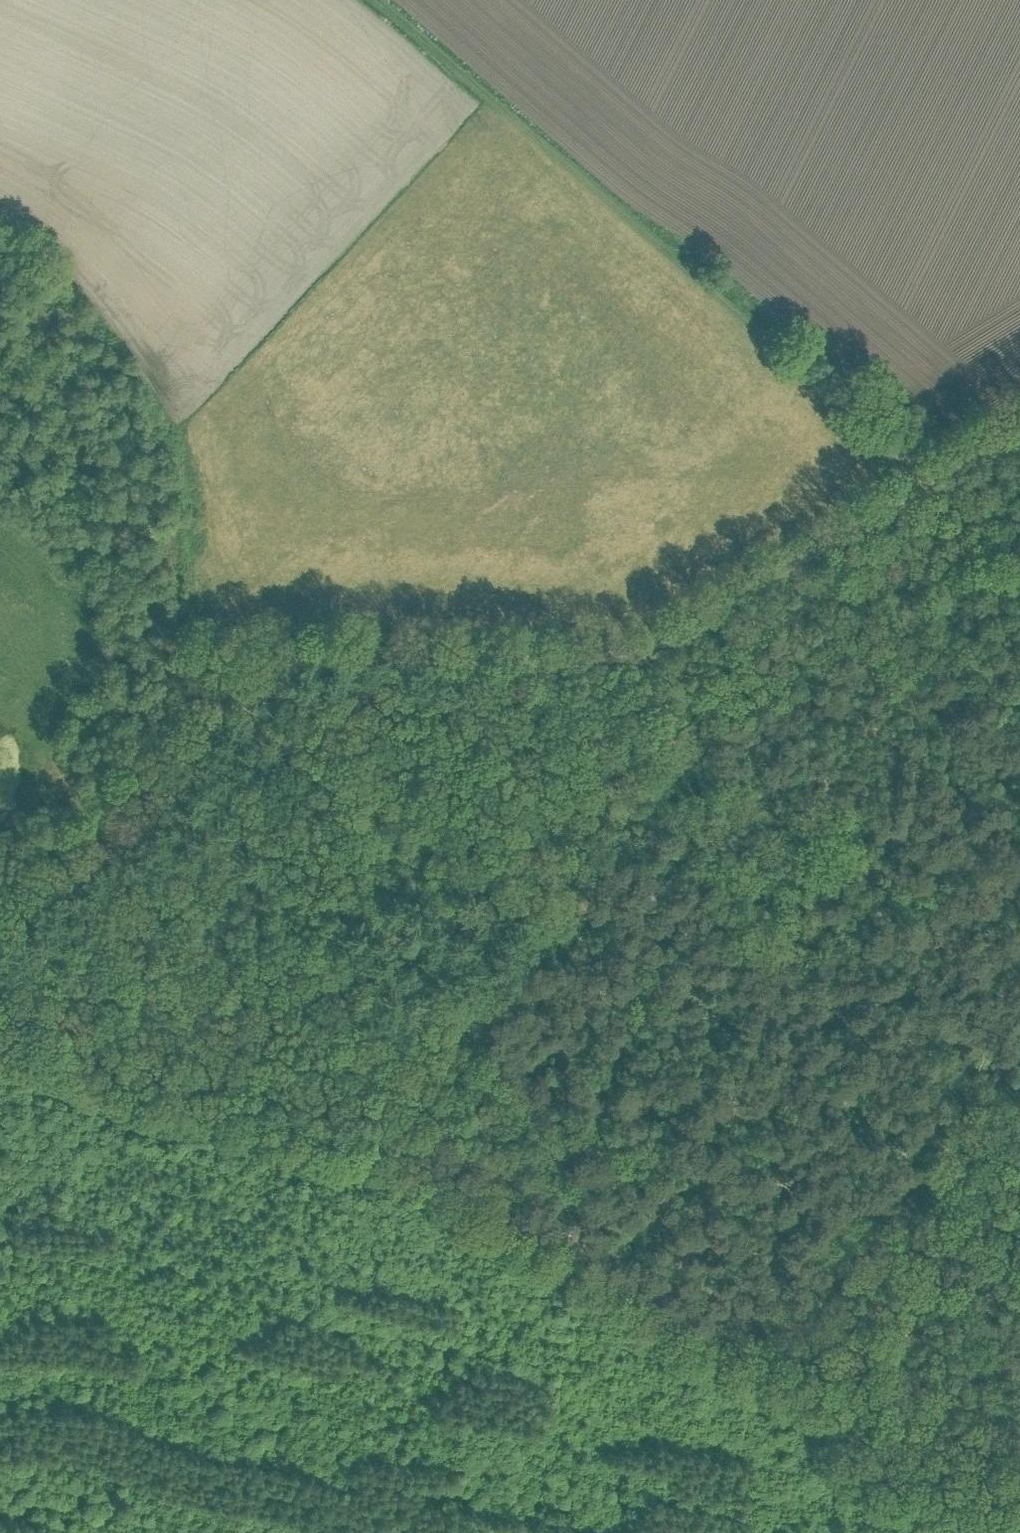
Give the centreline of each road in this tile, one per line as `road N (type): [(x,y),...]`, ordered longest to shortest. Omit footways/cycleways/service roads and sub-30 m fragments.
road 1 (track): [(797,549),(667,631),(621,647),(552,656),(327,653),(279,662),(233,685),(144,819),(0,922)]
road 2 (track): [(376,0),(922,474)]
road 3 (track): [(922,474),(797,549)]

